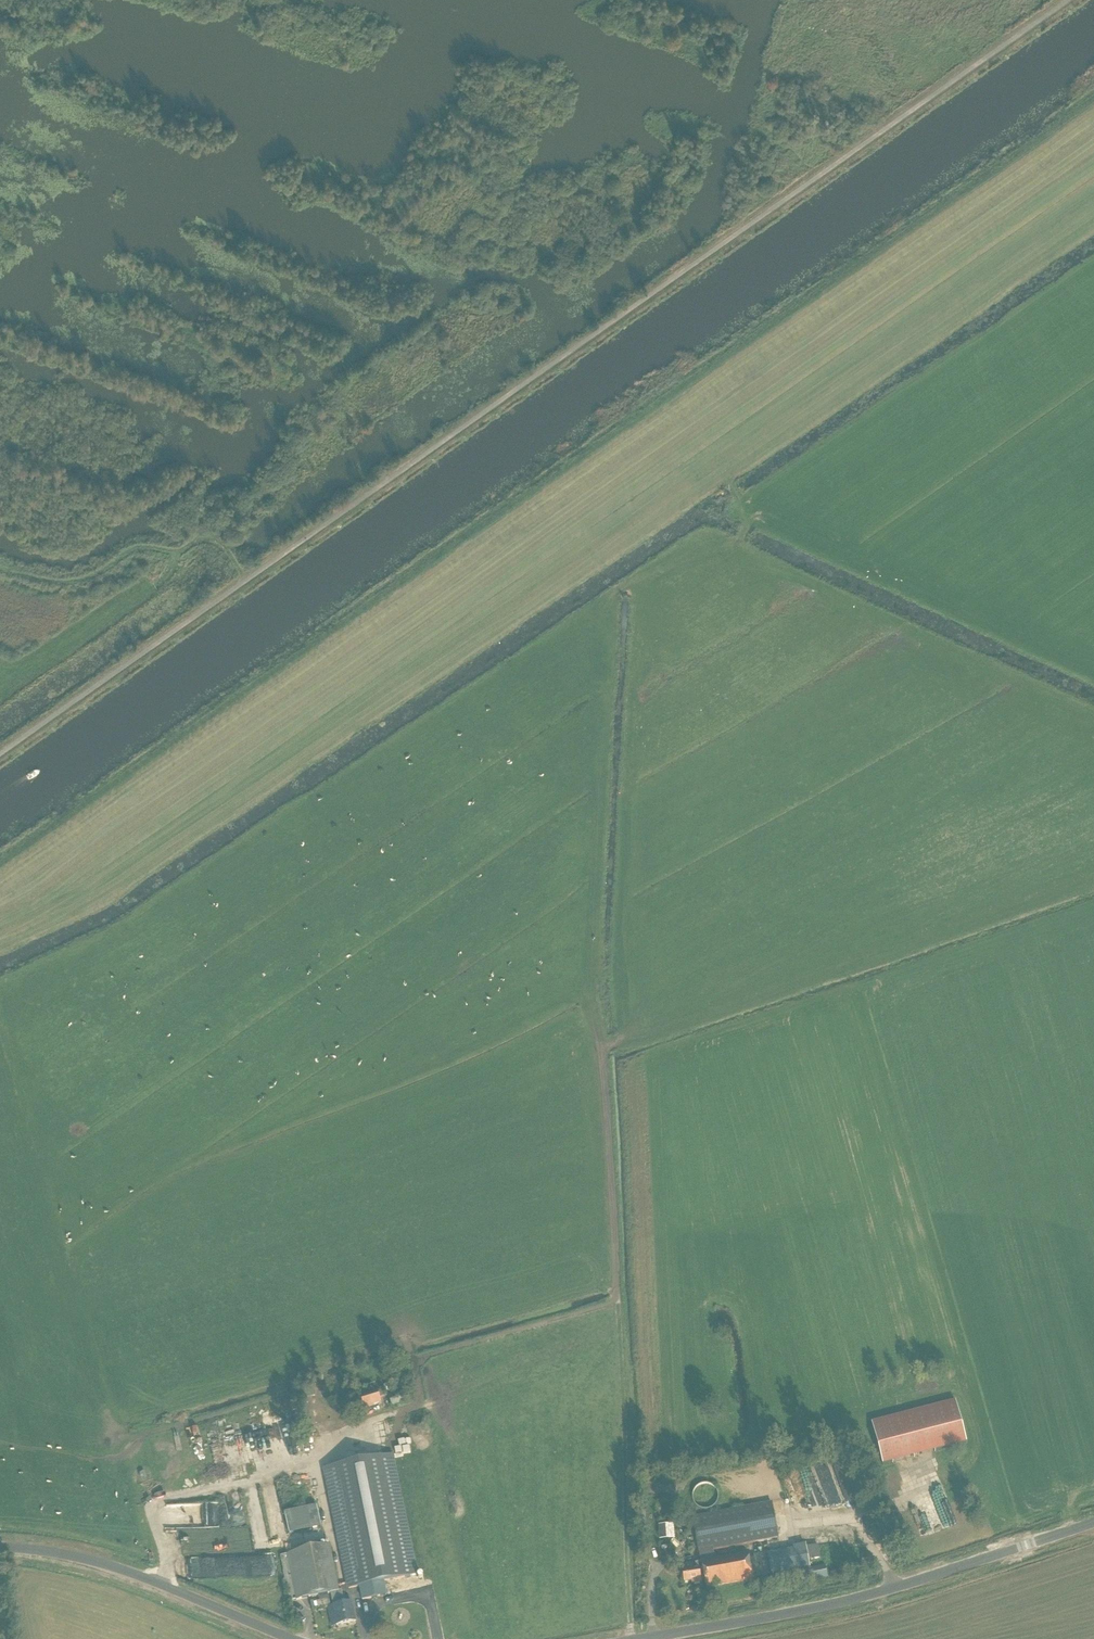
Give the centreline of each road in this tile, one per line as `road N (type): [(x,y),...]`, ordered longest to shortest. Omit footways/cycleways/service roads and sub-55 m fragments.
road 1 (unclassified): [(655,1638),(841,1602),(1093,1523)]
road 2 (unclassified): [(0,1549),(97,1565),(281,1638)]

